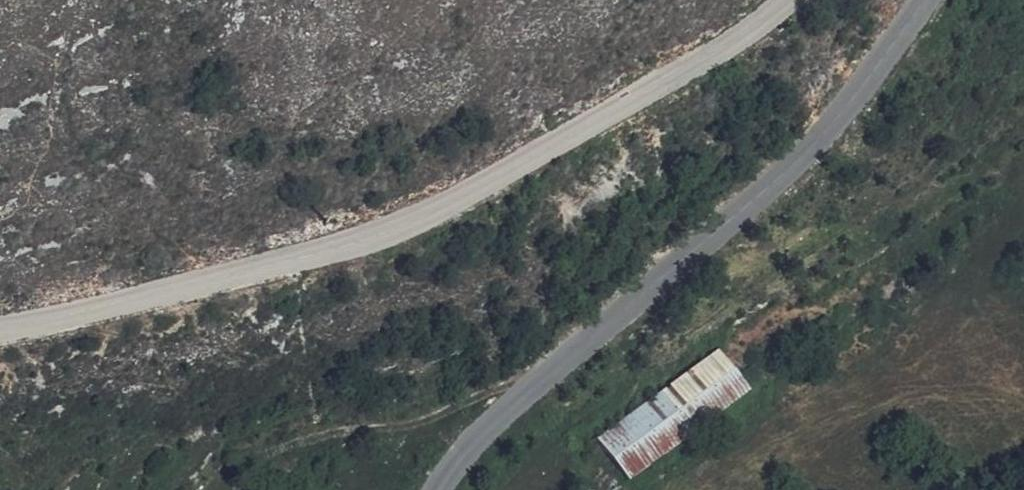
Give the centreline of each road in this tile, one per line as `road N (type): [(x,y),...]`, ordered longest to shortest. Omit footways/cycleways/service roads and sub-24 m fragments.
road 1 (secondary): [(0,329),(56,321),(313,253),(428,212),(721,52),(792,0)]
road 2 (secondary): [(923,0),(850,100),(775,177),(524,392),(437,489)]

